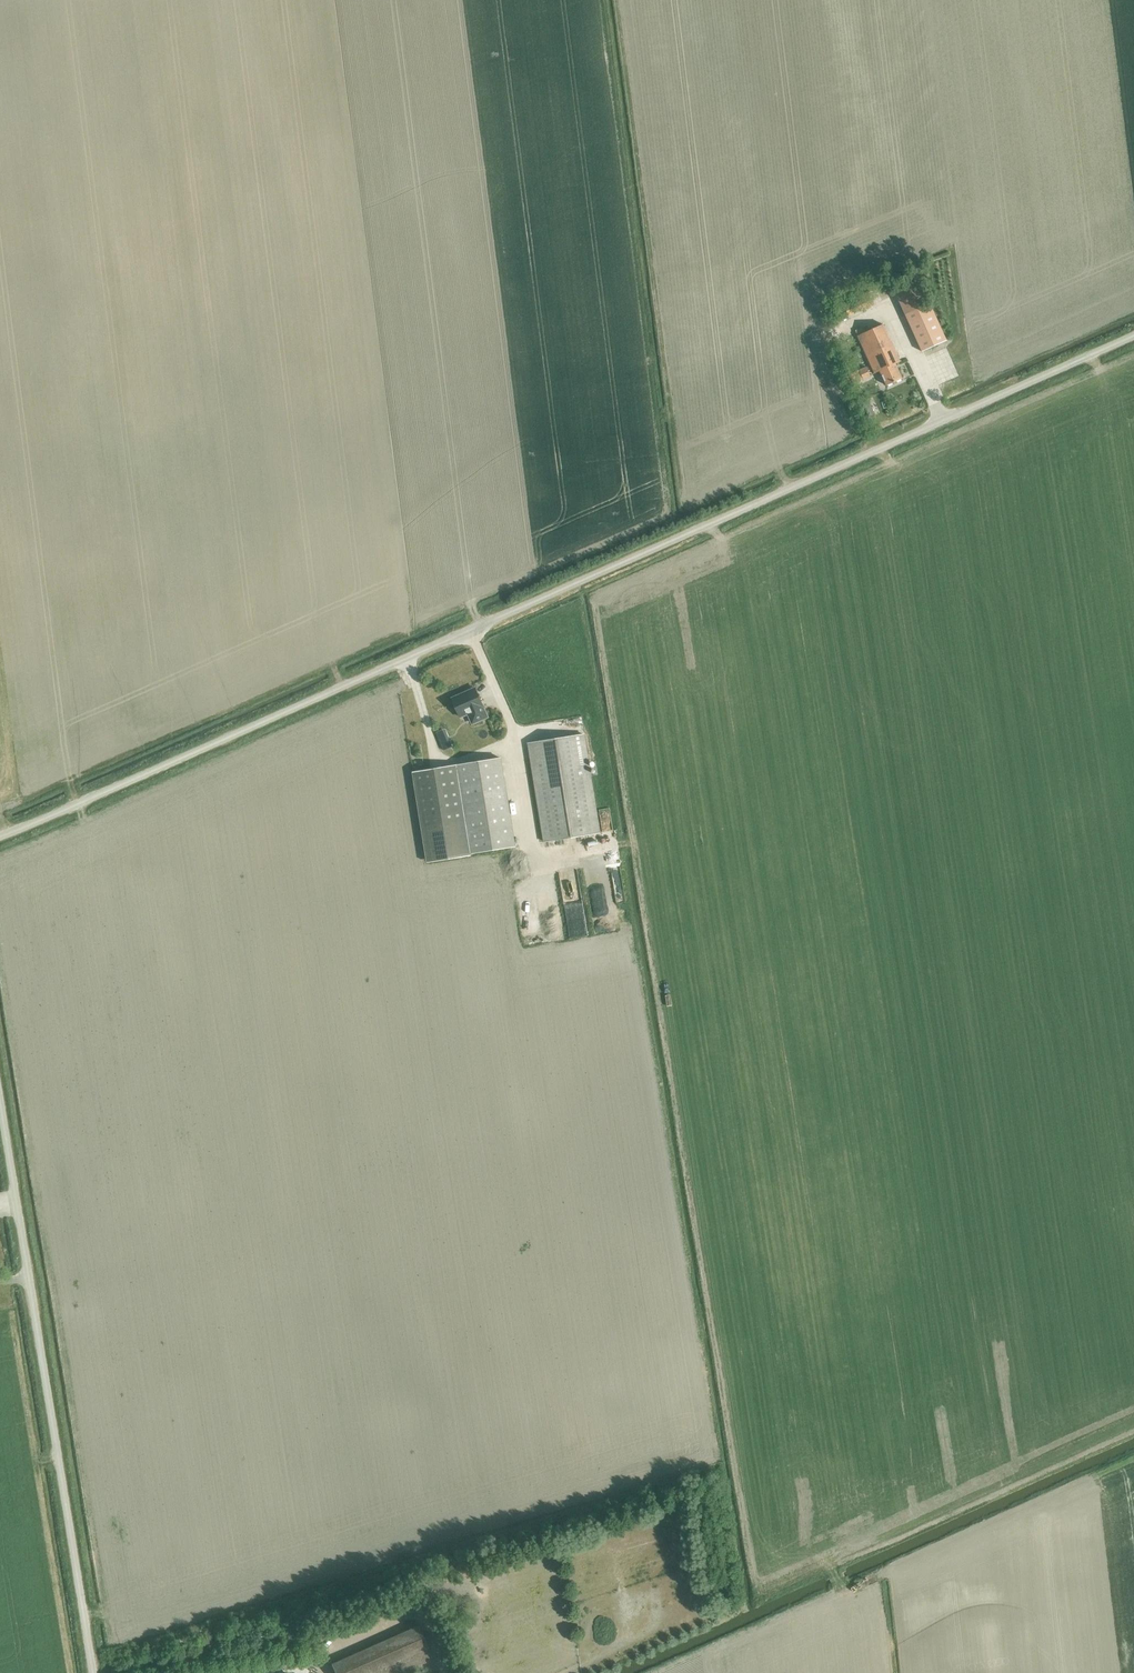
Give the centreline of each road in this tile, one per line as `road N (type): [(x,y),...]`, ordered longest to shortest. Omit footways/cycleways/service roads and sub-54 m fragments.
road 1 (unclassified): [(0,836),(1133,335)]
road 2 (unclassified): [(91,1672),(0,1104)]

